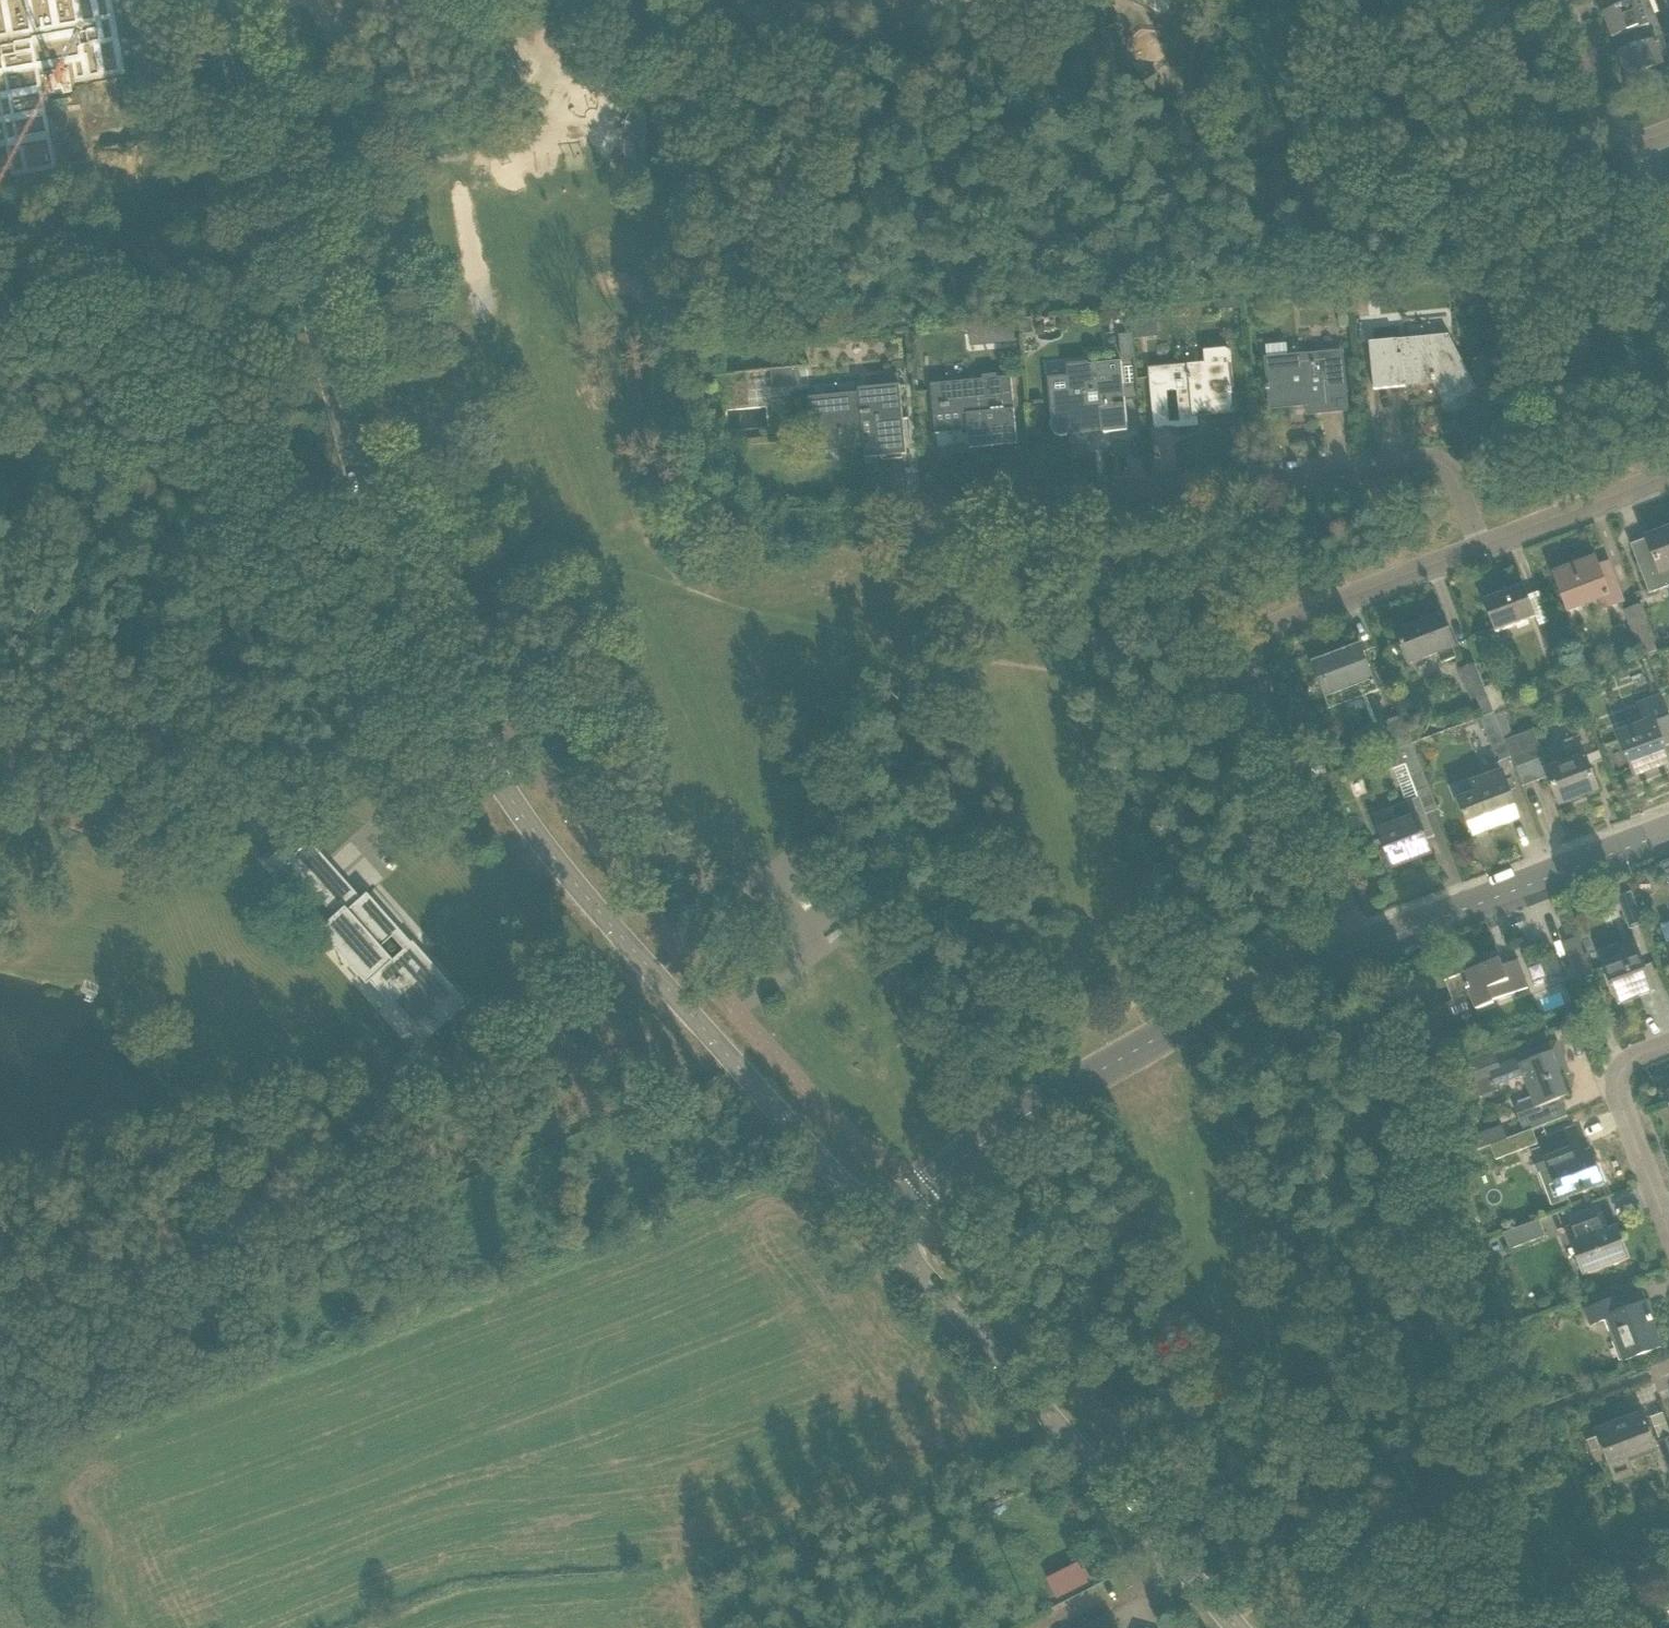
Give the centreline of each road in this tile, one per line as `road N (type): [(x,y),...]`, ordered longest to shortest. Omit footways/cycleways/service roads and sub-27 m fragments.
road 1 (tertiary): [(882,1225),(571,867),(460,702),(413,617),(227,0)]
road 2 (residential): [(1481,548),(1455,477),(1443,463),(1425,461),(869,514)]
road 3 (residential): [(1359,940),(1251,650),(1265,627),(1481,548)]
road 4 (residential): [(882,1225),(1063,1085),(1185,1014),(1359,940)]
road 5 (tertiary): [(1245,1627),(882,1225)]
road 6 (track): [(429,556),(336,616),(126,420)]
road 7 (residential): [(1359,940),(1668,828)]
road 8 (residential): [(1668,1230),(1616,1090),(1621,1067),(1668,1043)]
road 9 (residential): [(1559,0),(1609,135),(1642,142),(1668,132)]
road 10 (residential): [(1481,548),(1668,479)]
road 11 (track): [(126,420),(0,282)]

